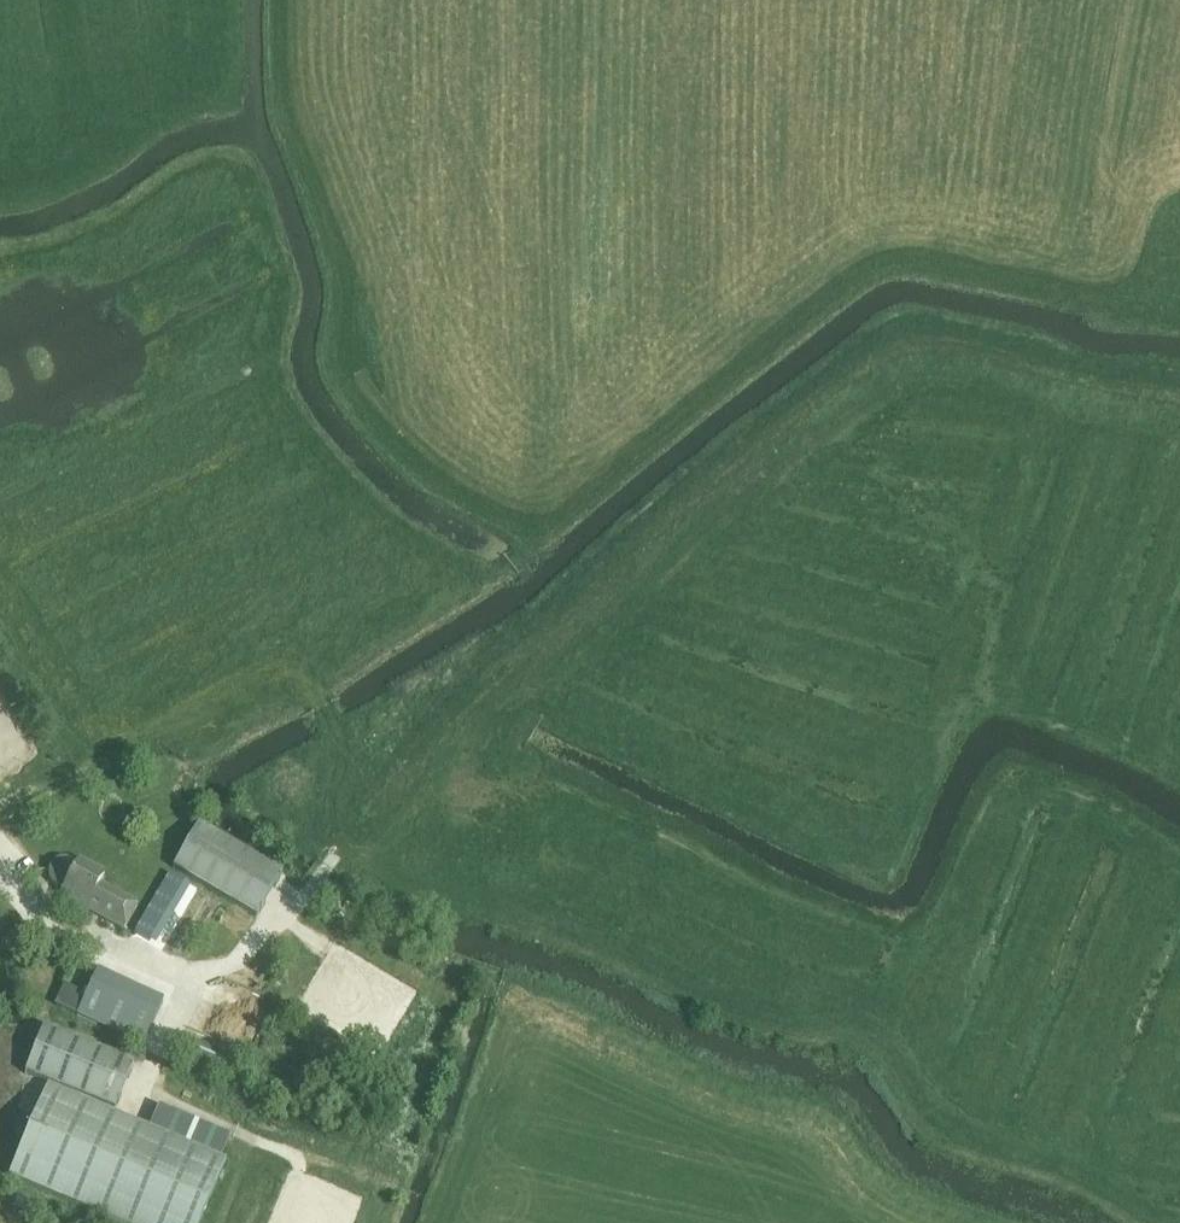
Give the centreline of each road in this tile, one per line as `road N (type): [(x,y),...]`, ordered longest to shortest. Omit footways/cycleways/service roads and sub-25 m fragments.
road 1 (track): [(332,857),(233,965),(180,993),(130,1110)]
road 2 (track): [(298,1167),(286,1151),(139,1089)]

